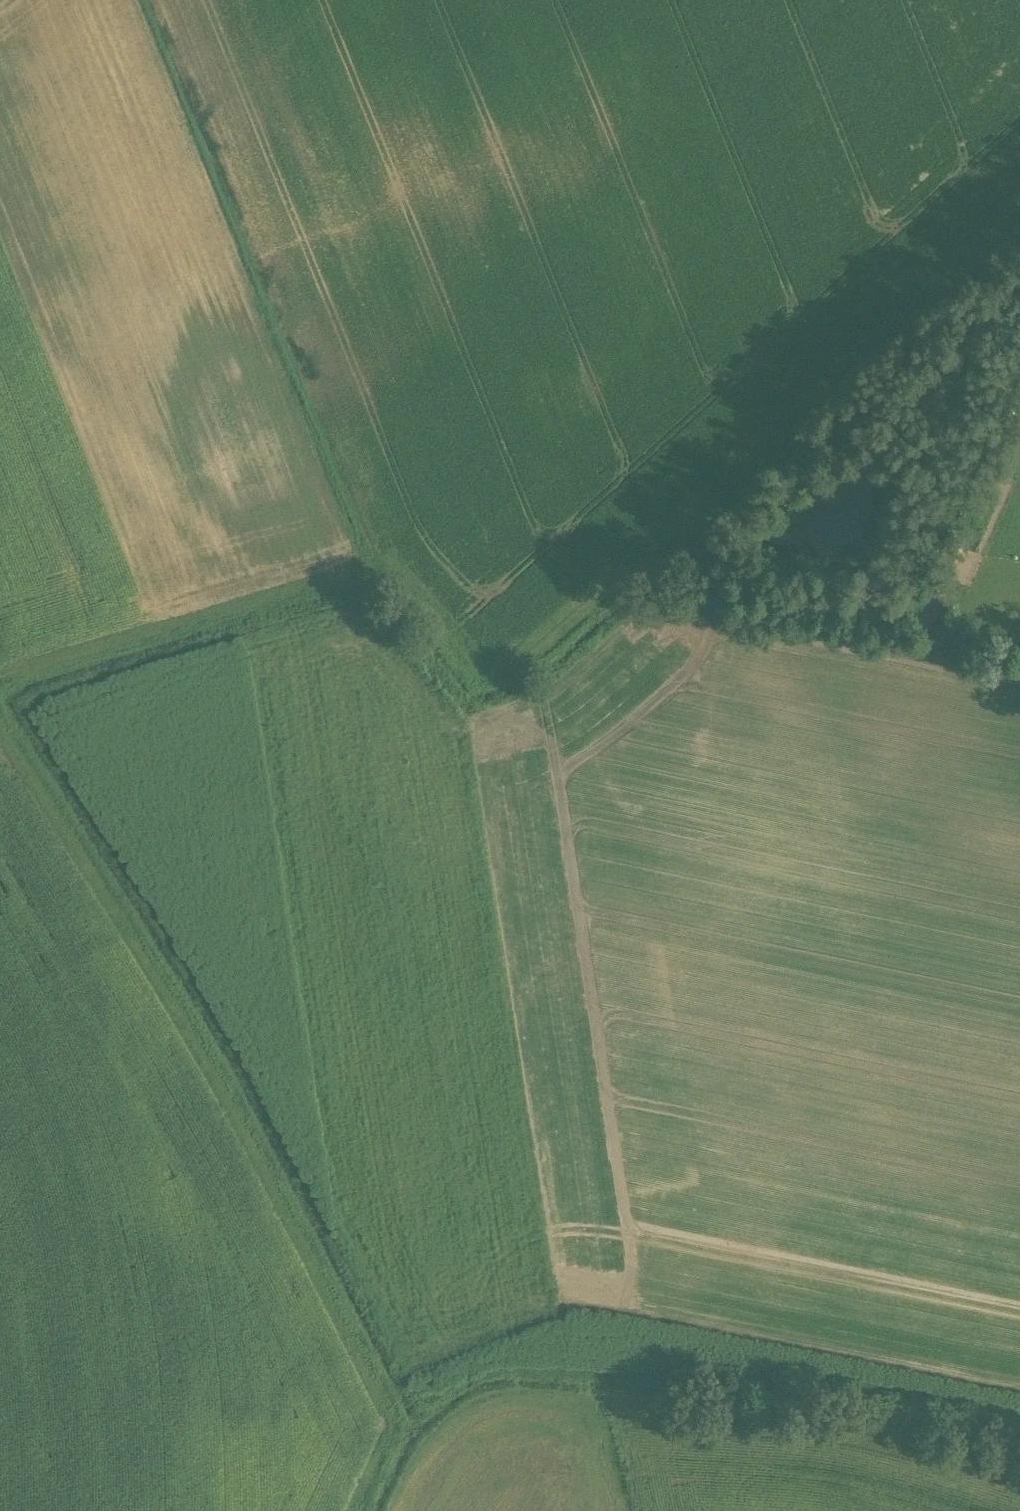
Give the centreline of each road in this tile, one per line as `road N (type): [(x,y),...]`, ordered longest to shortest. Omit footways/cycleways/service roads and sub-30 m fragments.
road 1 (track): [(1019,1410),(807,1362)]

